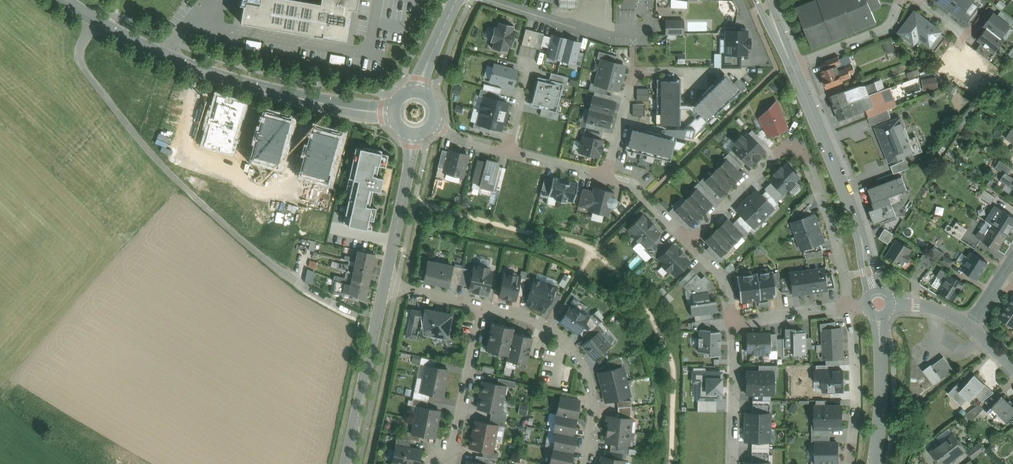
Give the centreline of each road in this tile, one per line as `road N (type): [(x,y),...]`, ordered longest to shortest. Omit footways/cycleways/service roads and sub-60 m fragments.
road 1 (tertiary): [(393,113),(224,79),(163,56),(63,0)]
road 2 (residential): [(690,242),(779,152),(794,149),(804,154),(831,221),(848,307)]
road 3 (tertiary): [(792,67),(875,290)]
road 4 (residential): [(481,304),(530,315),(571,349),(594,411),(586,463)]
road 5 (tertiary): [(385,284),(346,463)]
road 6 (residential): [(697,80),(683,72),(634,78),(607,177)]
road 7 (residential): [(449,463),(481,304)]
road 8 (residential): [(848,307),(855,403),(850,463)]
road 9 (tertiary): [(412,135),(385,284)]
road 10 (tertiary): [(879,318),(875,463)]
road 11 (residential): [(732,463),(734,324)]
road 12 (residential): [(792,67),(890,28),(901,0)]

